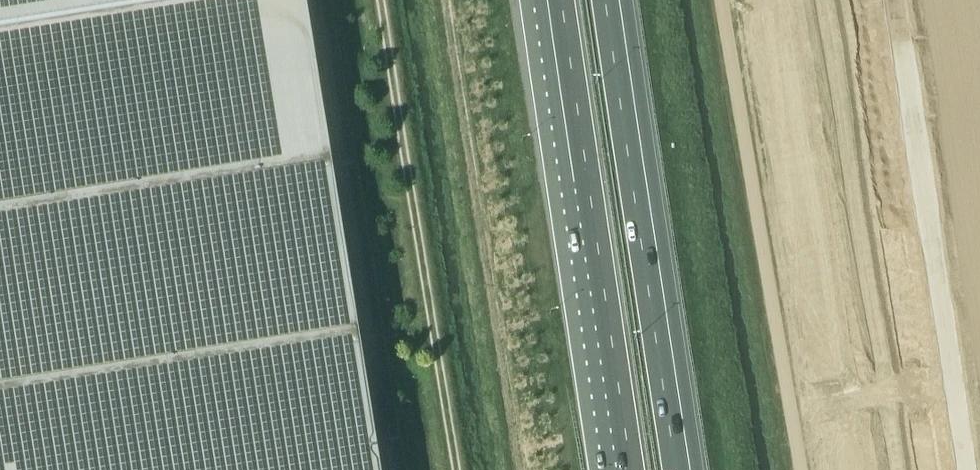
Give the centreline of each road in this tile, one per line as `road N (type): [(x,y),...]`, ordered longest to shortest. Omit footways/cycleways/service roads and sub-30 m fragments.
road 1 (track): [(462,469),(382,0)]
road 2 (track): [(718,0),(795,469)]
road 3 (motorway): [(555,0),(626,469)]
road 4 (motorway): [(681,469),(611,0)]
road 5 (unclassified): [(966,469),(897,0)]

